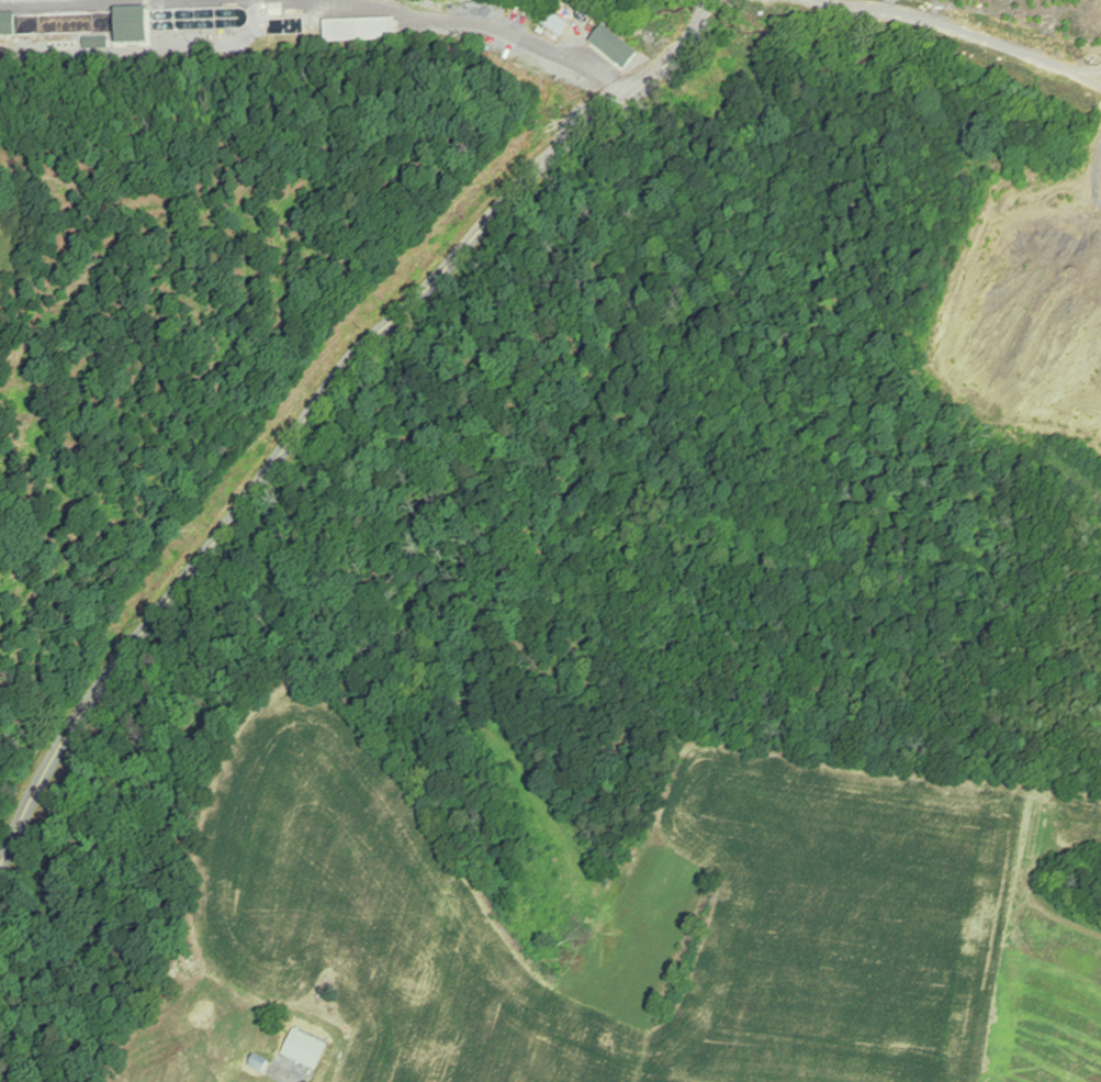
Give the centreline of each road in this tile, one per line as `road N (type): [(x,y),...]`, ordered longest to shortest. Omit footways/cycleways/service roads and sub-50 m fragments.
road 1 (tertiary): [(0,867),(85,713),(328,388),(521,183),(662,71),(711,0)]

